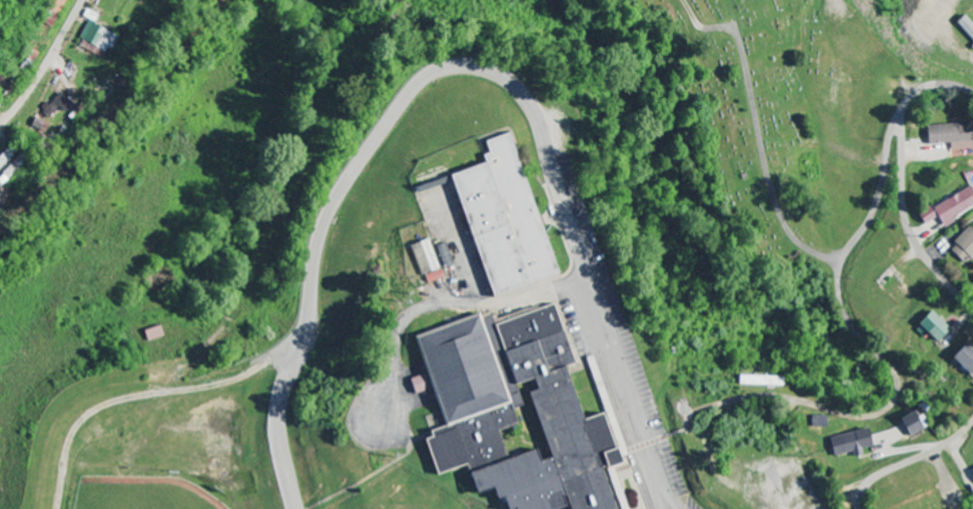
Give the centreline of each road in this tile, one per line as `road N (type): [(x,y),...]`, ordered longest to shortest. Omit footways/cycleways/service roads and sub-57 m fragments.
road 1 (residential): [(820,407),(865,417),(896,397),(891,369),(848,320),(838,281),(843,260),(879,199),(903,106),(929,86),(972,92)]
road 2 (residential): [(972,310),(910,232),(903,106)]
road 3 (residential): [(0,128),(89,0)]
road 4 (residential): [(862,508),(879,477),(950,442),(972,420)]

